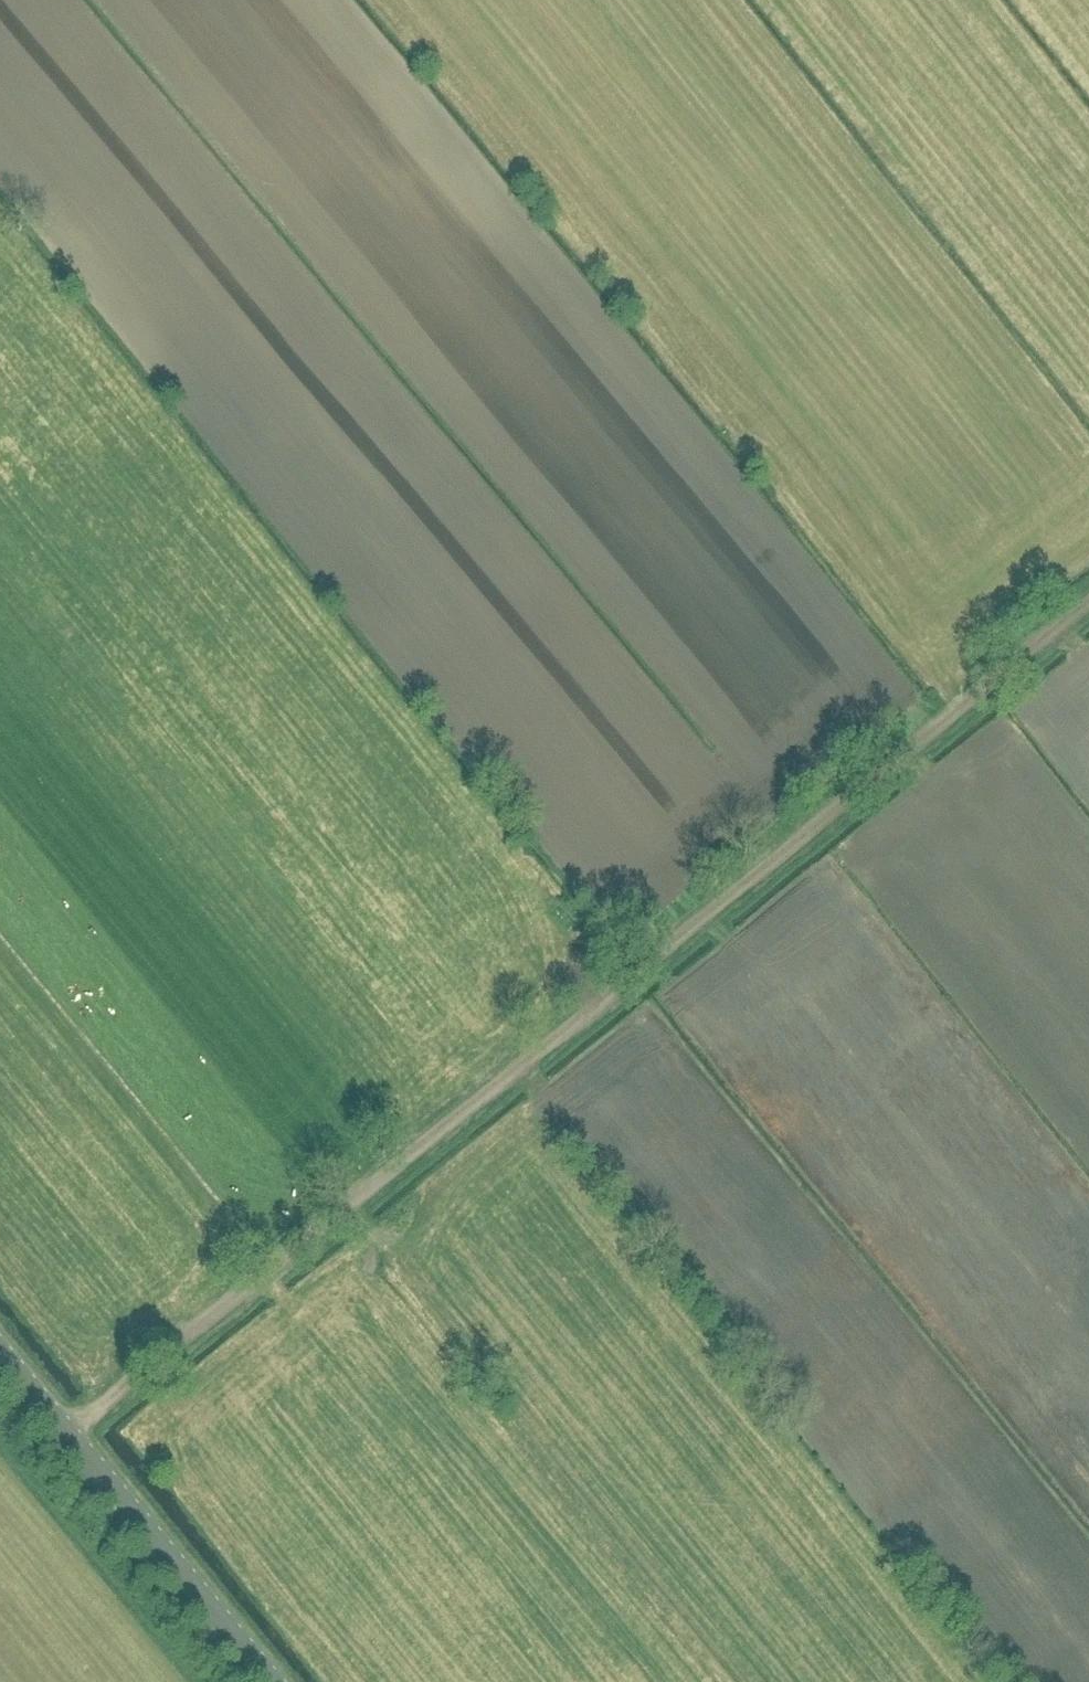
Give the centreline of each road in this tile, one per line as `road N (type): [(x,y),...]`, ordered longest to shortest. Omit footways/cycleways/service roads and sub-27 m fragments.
road 1 (track): [(70,1436),(1088,597)]
road 2 (unclassified): [(273,1681),(0,1351)]

